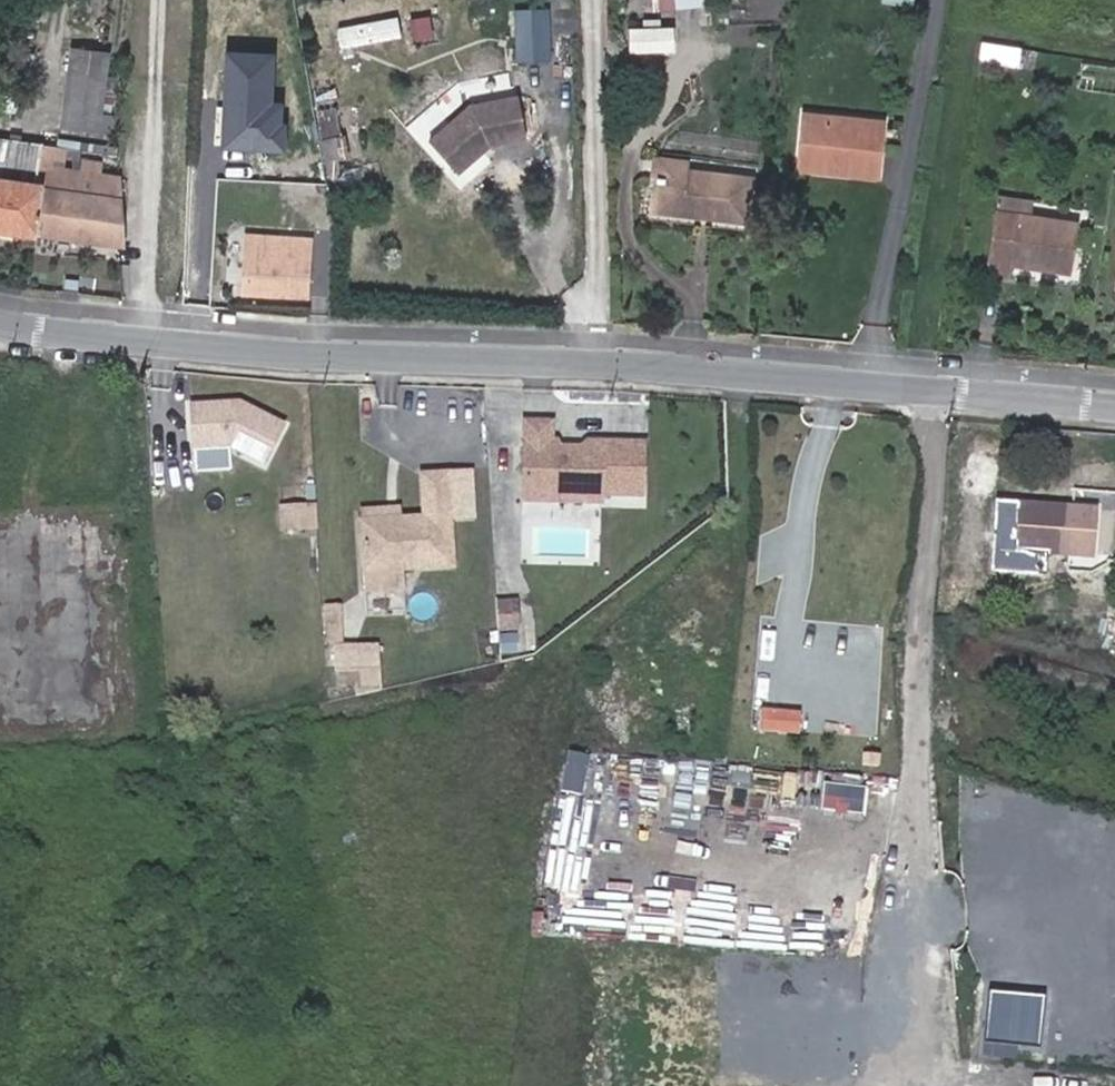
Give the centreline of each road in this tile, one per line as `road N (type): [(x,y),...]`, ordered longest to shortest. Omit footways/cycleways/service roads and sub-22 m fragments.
road 1 (residential): [(1114,402),(612,366),(316,356),(0,320)]

